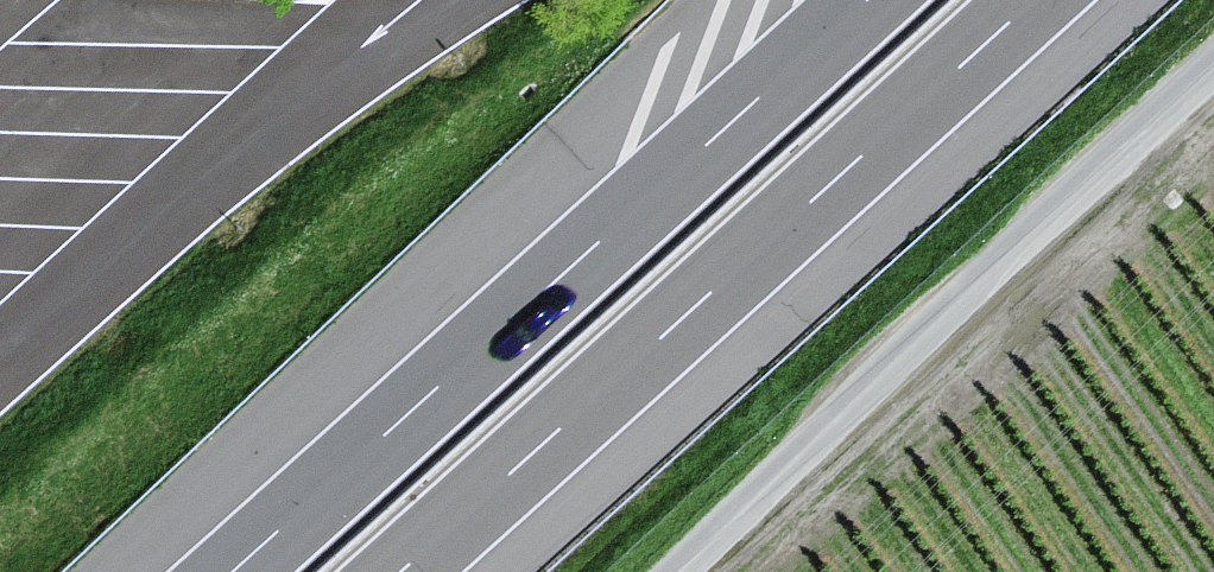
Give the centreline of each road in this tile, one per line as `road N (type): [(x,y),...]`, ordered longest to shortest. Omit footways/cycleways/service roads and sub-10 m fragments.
road 1 (motorway): [(864,0),(228,571)]
road 2 (motorway): [(401,571),(1035,0)]
road 3 (unclassified): [(1213,66),(676,571)]

